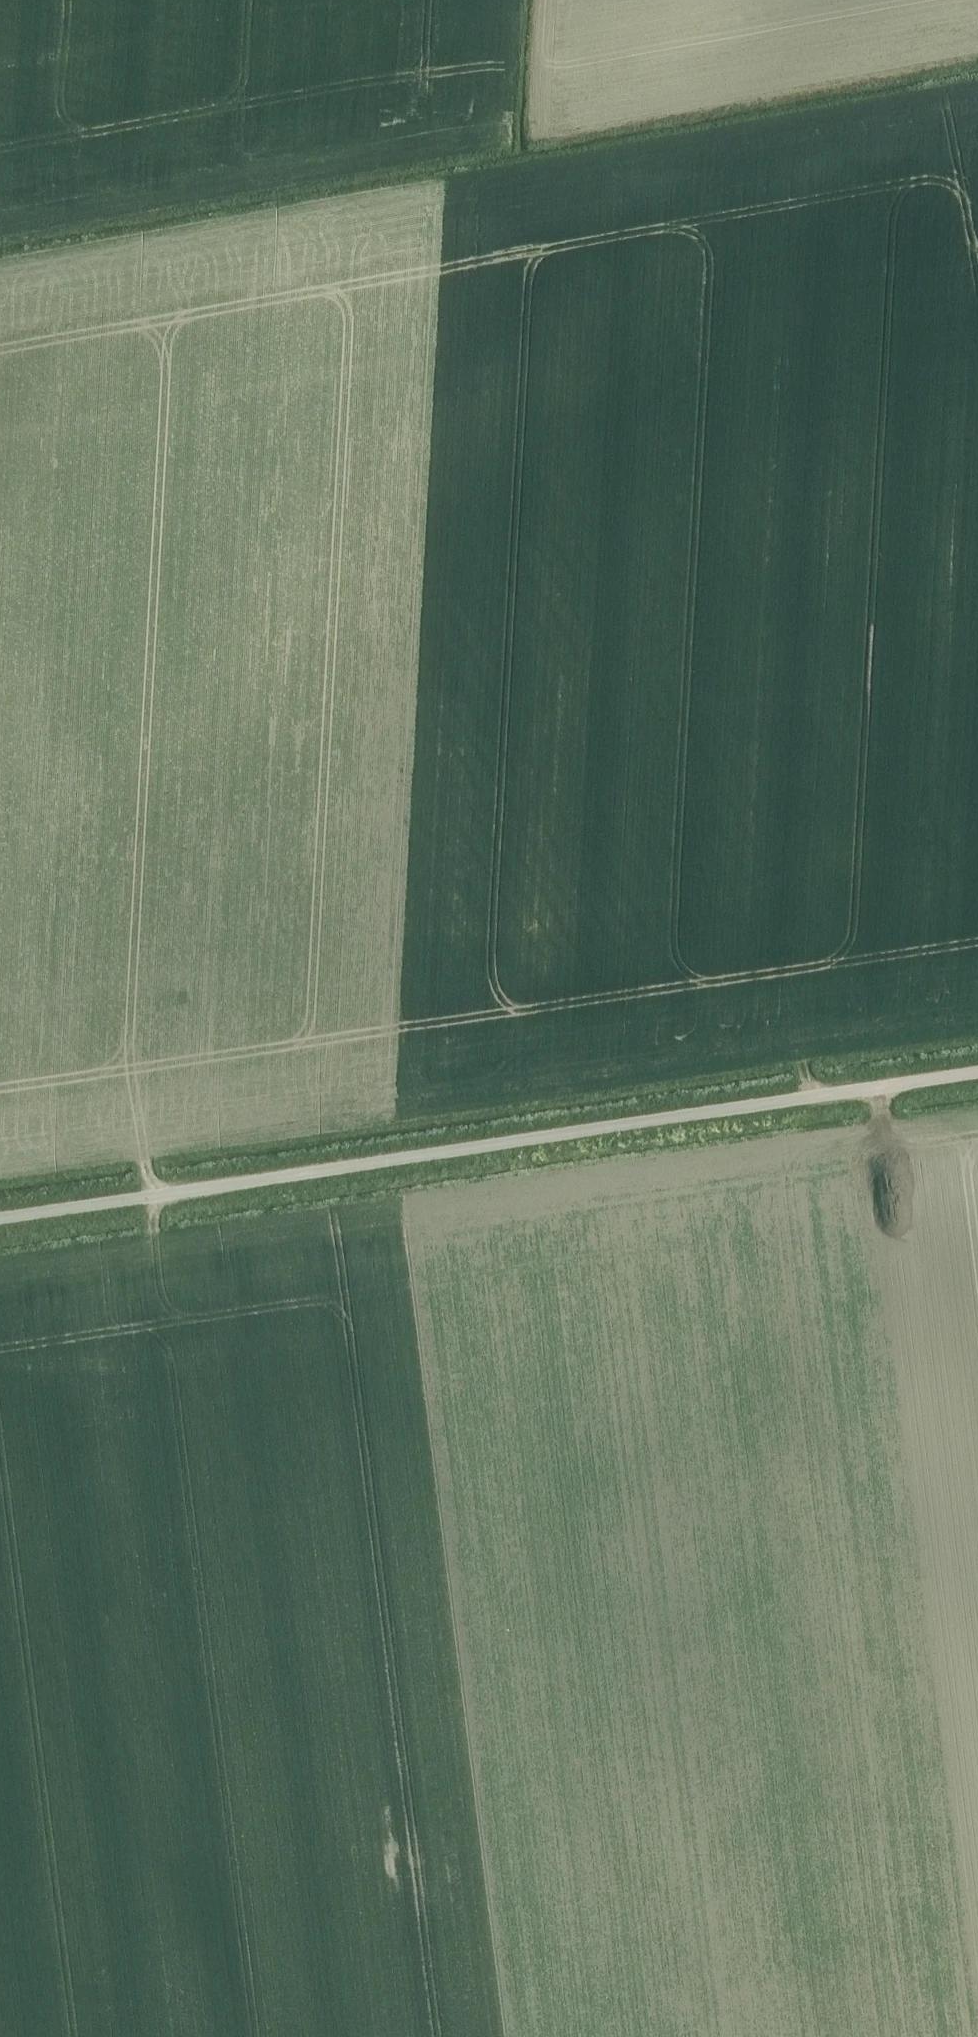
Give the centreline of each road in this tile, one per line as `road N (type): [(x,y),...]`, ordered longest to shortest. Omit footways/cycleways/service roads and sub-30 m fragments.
road 1 (track): [(977,1070),(0,1218)]

